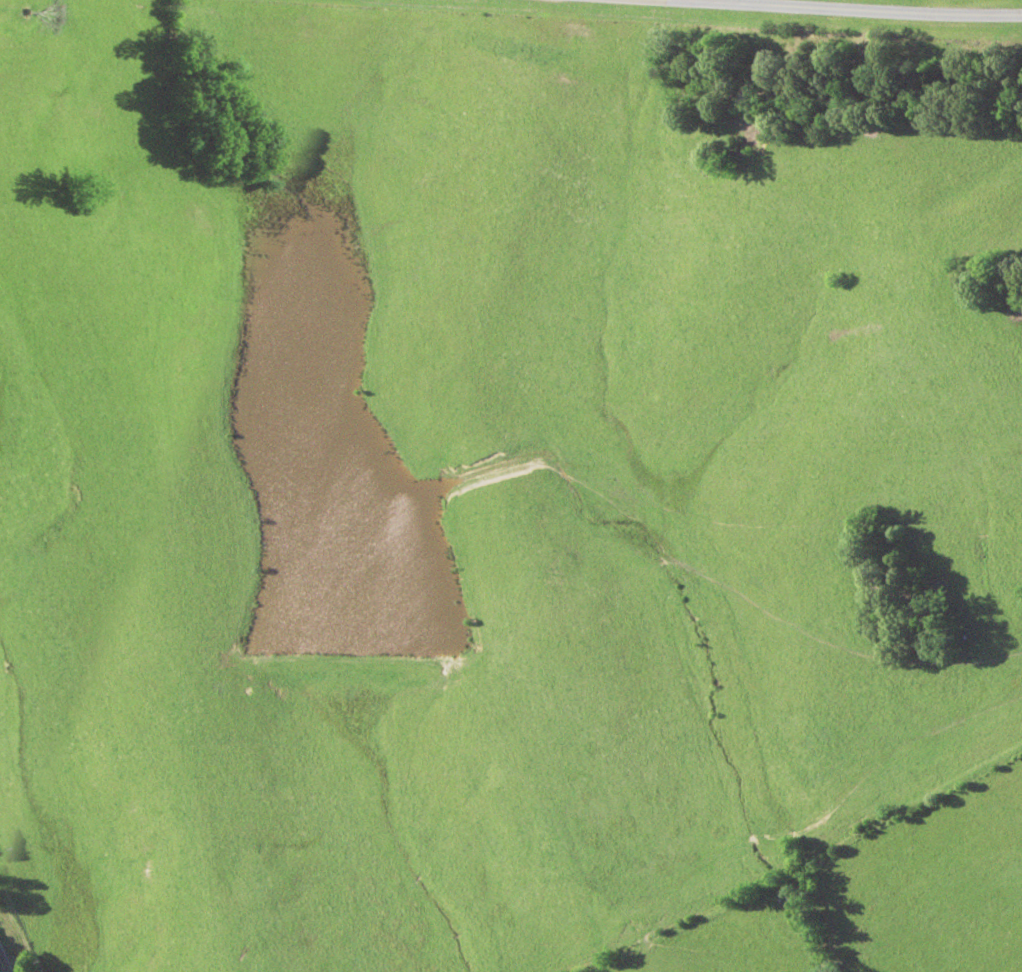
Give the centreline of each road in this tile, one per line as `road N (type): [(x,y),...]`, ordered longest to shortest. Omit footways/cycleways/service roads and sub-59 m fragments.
road 1 (residential): [(1021,15),(673,0)]

